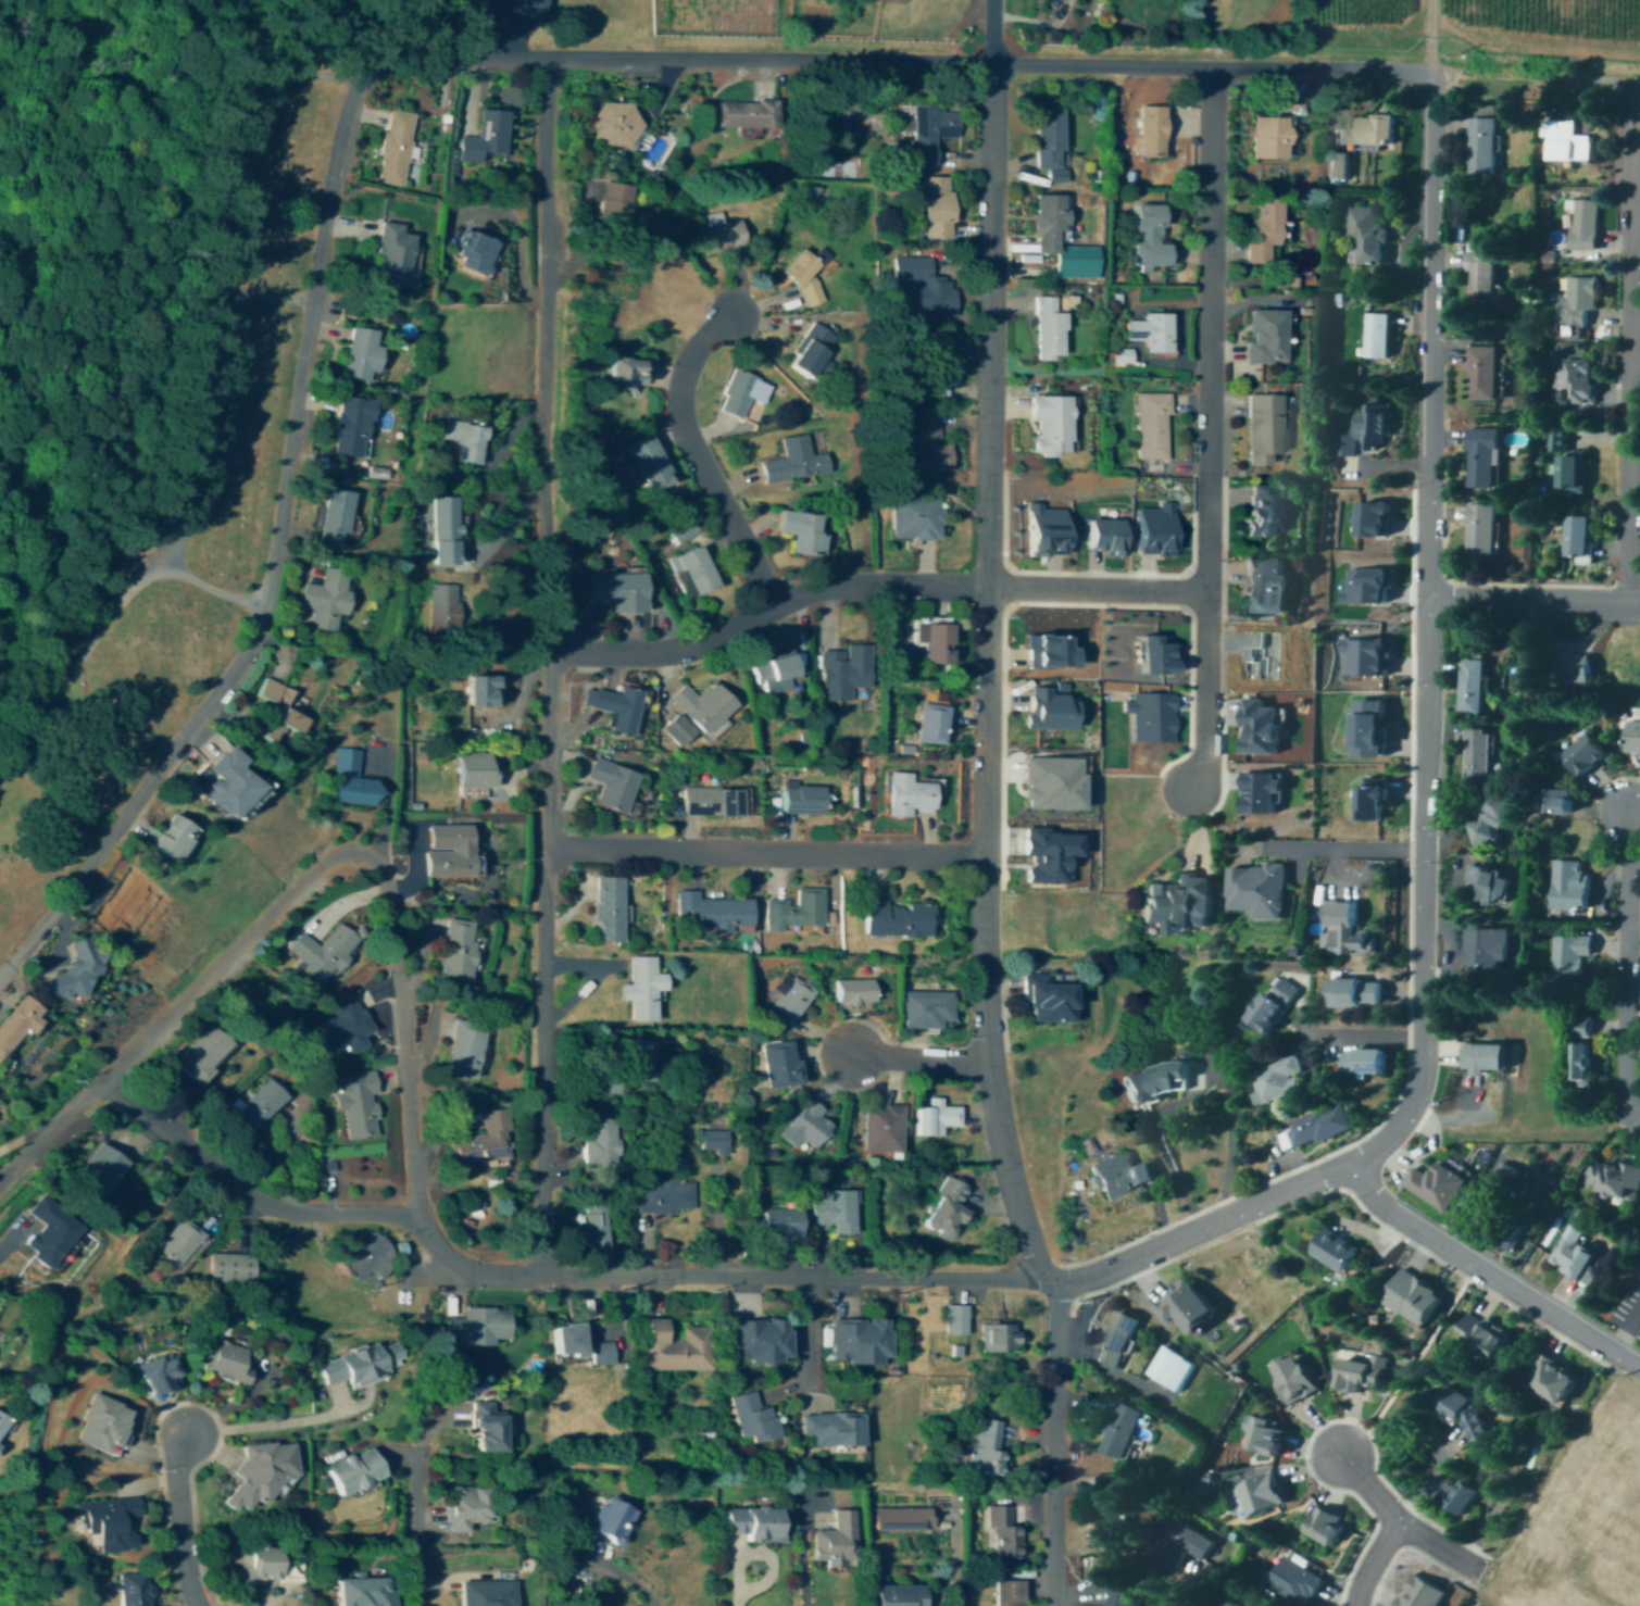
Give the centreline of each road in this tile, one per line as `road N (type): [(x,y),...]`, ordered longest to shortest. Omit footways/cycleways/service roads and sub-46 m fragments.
road 1 (residential): [(259,626),(333,162),(355,89),(370,72),(425,61),(548,60),(1425,75)]
road 2 (residential): [(1055,1605),(1056,1301),(1016,1202),(989,1064),(988,587)]
road 3 (residential): [(1046,1280),(479,1277),(441,1257),(413,1221),(398,1216),(268,1207),(107,1082)]
road 4 (residential): [(0,1183),(321,866),(360,852),(378,860),(393,919),(417,1189),(413,1221)]
road 5 (residential): [(1206,591),(829,586),(774,599),(734,628),(678,650),(551,650)]
road 6 (residential): [(541,1277),(551,650)]
road 7 (residential): [(551,650),(542,429),(548,60)]
road 8 (residential): [(1206,591),(1213,66)]
road 9 (residential): [(1427,599),(1425,75)]
road 10 (residential): [(988,587),(992,64)]
road 11 (residential): [(1624,604),(1633,85)]
road 12 (residential): [(985,858),(546,851)]
road 13 (residential): [(0,976),(259,626)]
road 14 (residential): [(1410,1112),(1384,1144),(1350,1164),(1106,1270),(1046,1280)]
road 15 (residential): [(1612,1354),(1382,1209),(1350,1164)]
road 16 (residential): [(774,599),(681,425),(688,366),(731,316)]
road 17 (residential): [(1626,813),(1625,1121)]
road 18 (residential): [(1410,1112),(1422,1070),(1424,853)]
road 19 (residential): [(1424,853),(1427,599)]
road 20 (residential): [(1639,605),(1427,599)]
road 21 (residential): [(1190,790),(1204,763),(1206,591)]
road 22 (residential): [(1339,1456),(1397,1522),(1483,1577)]
road 23 (residential): [(197,1605),(176,1467),(187,1436)]
road 24 (residential): [(989,1064),(849,1056)]

